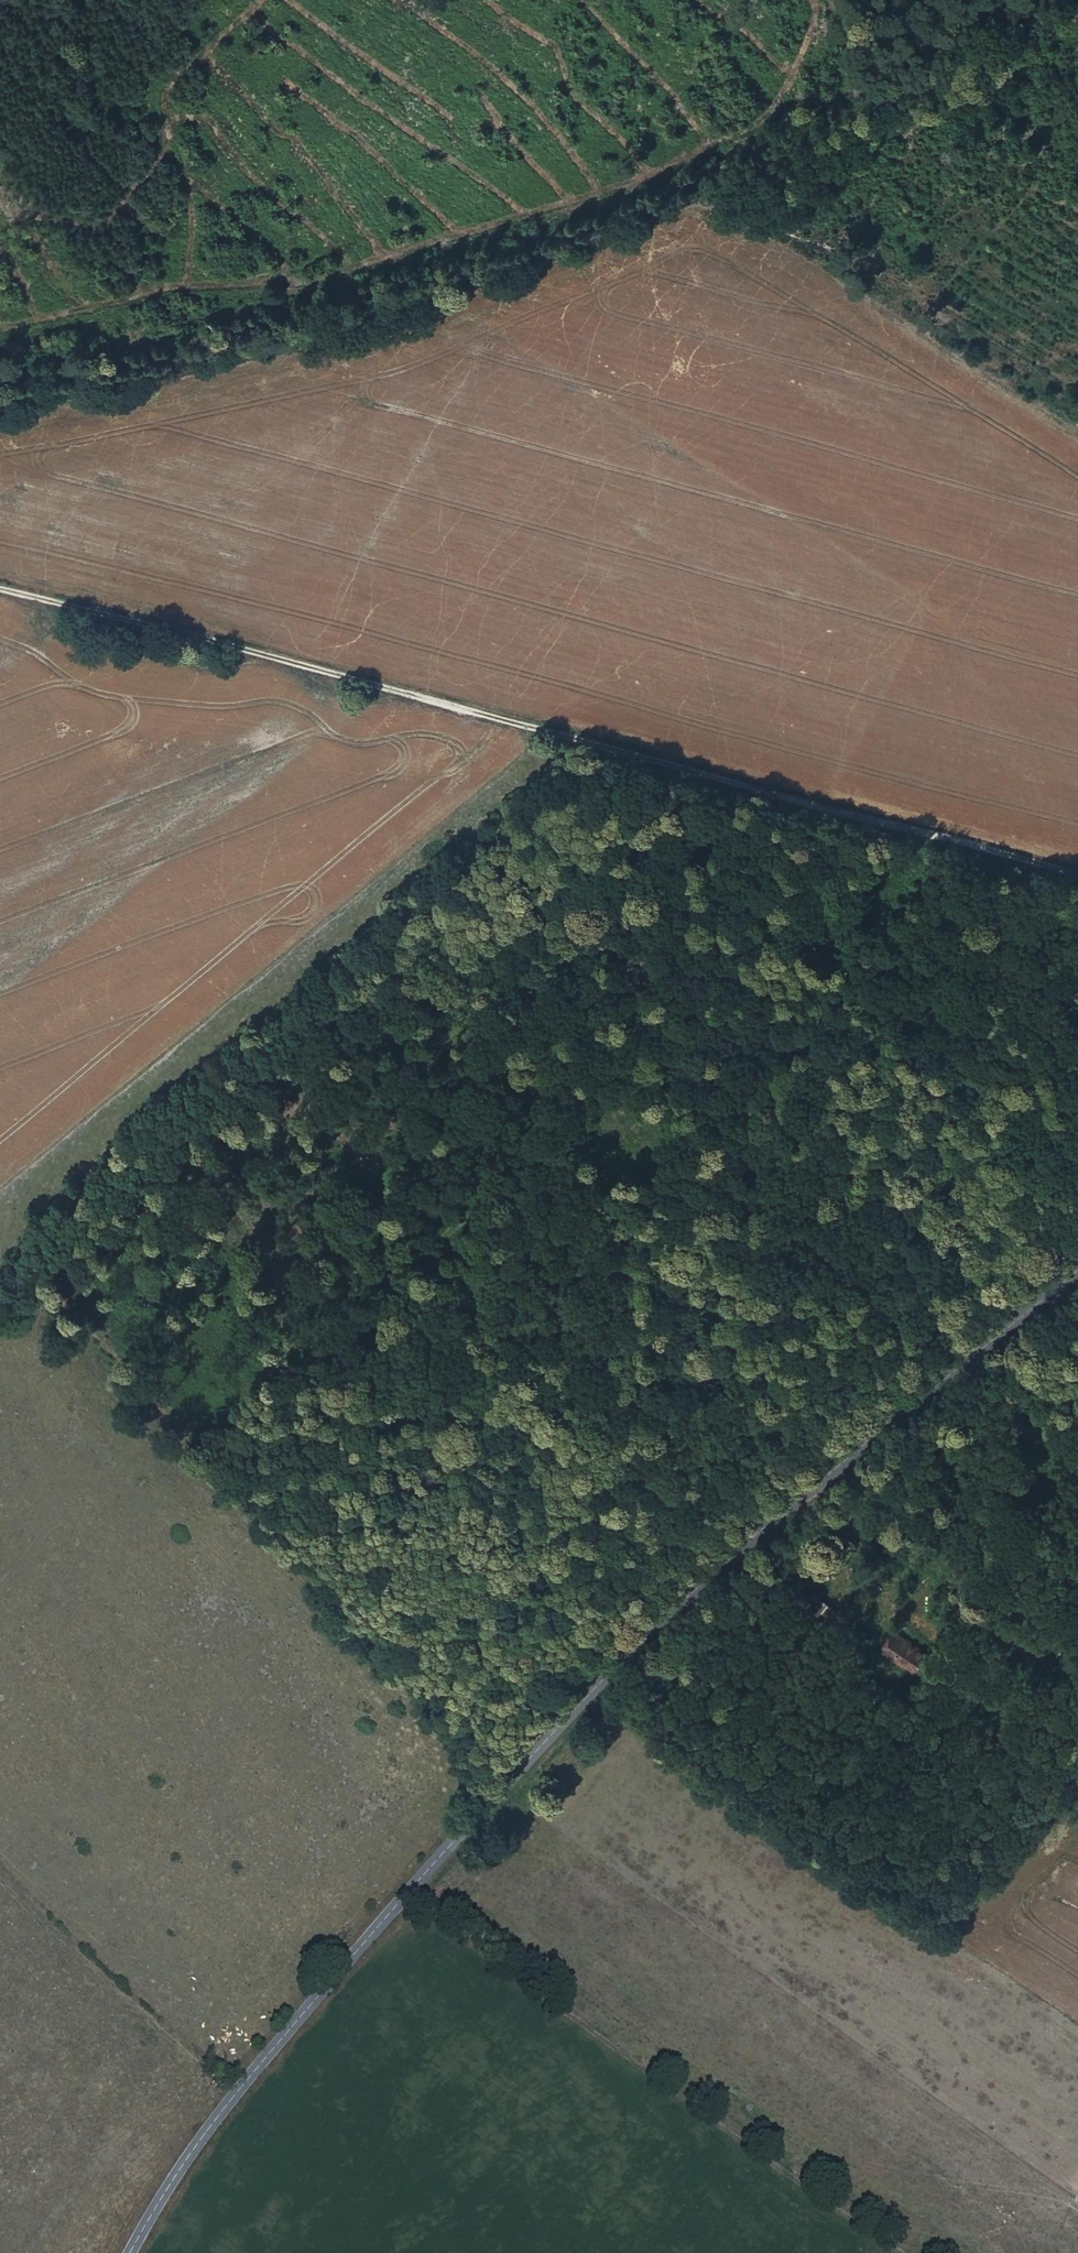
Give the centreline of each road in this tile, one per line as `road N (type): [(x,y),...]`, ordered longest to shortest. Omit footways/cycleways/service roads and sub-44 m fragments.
road 1 (tertiary): [(1077,1260),(668,1611),(400,1902),(203,2134),(126,2252)]
road 2 (track): [(1077,880),(0,589)]

